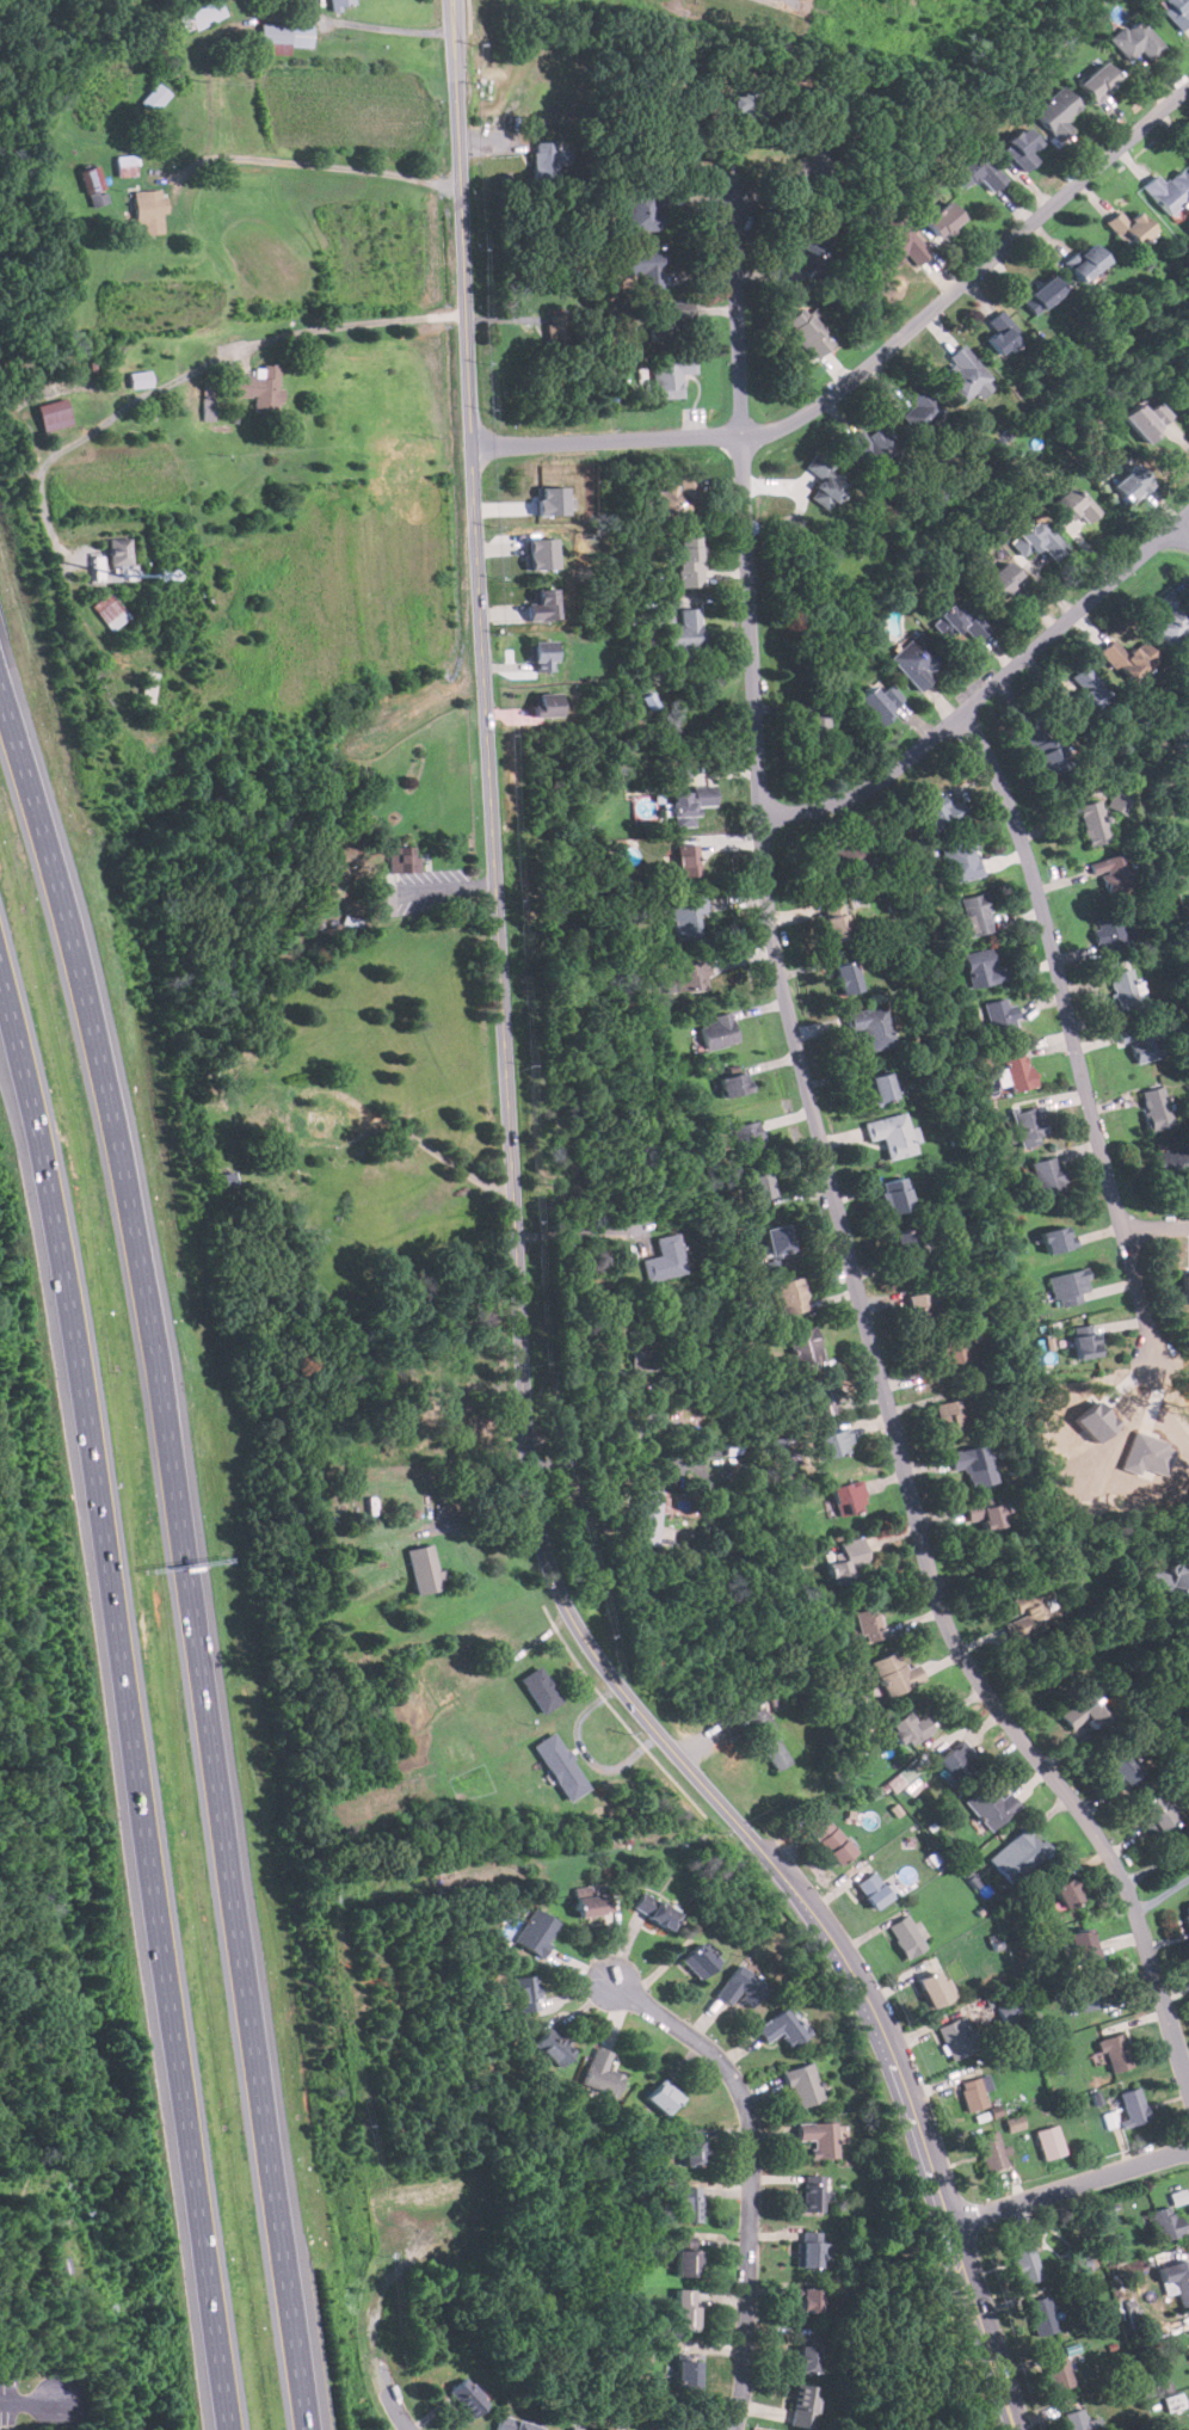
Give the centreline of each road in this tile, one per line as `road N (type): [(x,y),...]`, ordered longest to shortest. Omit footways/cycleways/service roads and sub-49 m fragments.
road 1 (residential): [(1188,2084),(1140,1924),(1103,1845),(998,1708),(945,1619),(781,984),(760,854),(731,198)]
road 2 (motorway): [(310,2429),(140,1248),(76,947),(0,680)]
road 3 (motorway): [(0,968),(72,1303),(230,2429)]
road 4 (residential): [(759,1848),(611,1678),(543,1555),(525,1415),(495,876)]
road 5 (residential): [(452,0),(495,876)]
road 6 (residential): [(1188,81),(869,364),(790,419),(741,432),(474,447)]
road 7 (residential): [(962,710),(994,770),(1042,909),(1154,1361)]
road 8 (tertiary): [(1014,2429),(922,2122),(868,1992),(759,1848)]
road 9 (residential): [(1188,513),(867,787),(837,800),(759,811)]
road 10 (residential): [(736,2429),(746,2387),(752,2112),(721,2060),(615,1981)]
road 11 (residential): [(347,2123),(371,2329),(384,2380),(411,2429)]
road 12 (residential): [(1188,2145),(950,2216)]
road 13 (residential): [(378,2357),(538,2326)]

